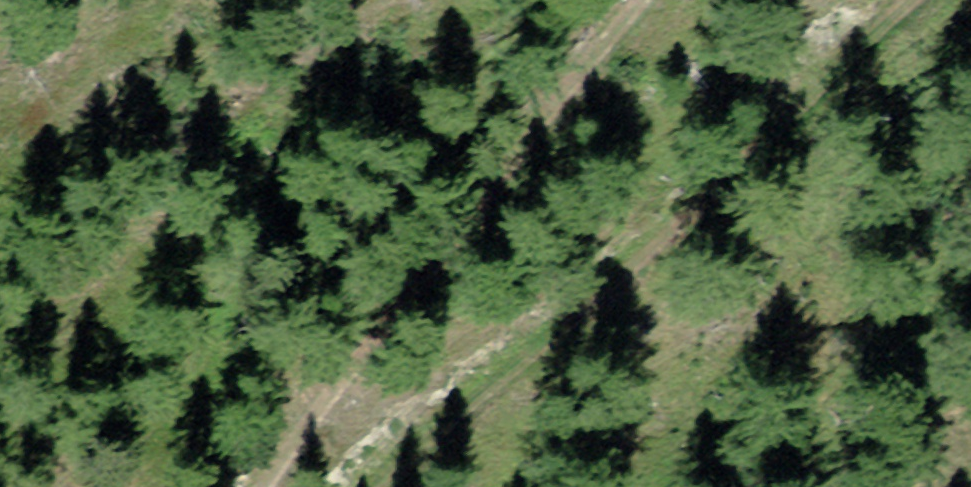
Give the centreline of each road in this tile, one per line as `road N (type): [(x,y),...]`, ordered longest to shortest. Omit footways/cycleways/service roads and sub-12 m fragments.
road 1 (track): [(874,0),(466,407),(374,486)]
road 2 (track): [(249,486),(326,365),(610,0)]

